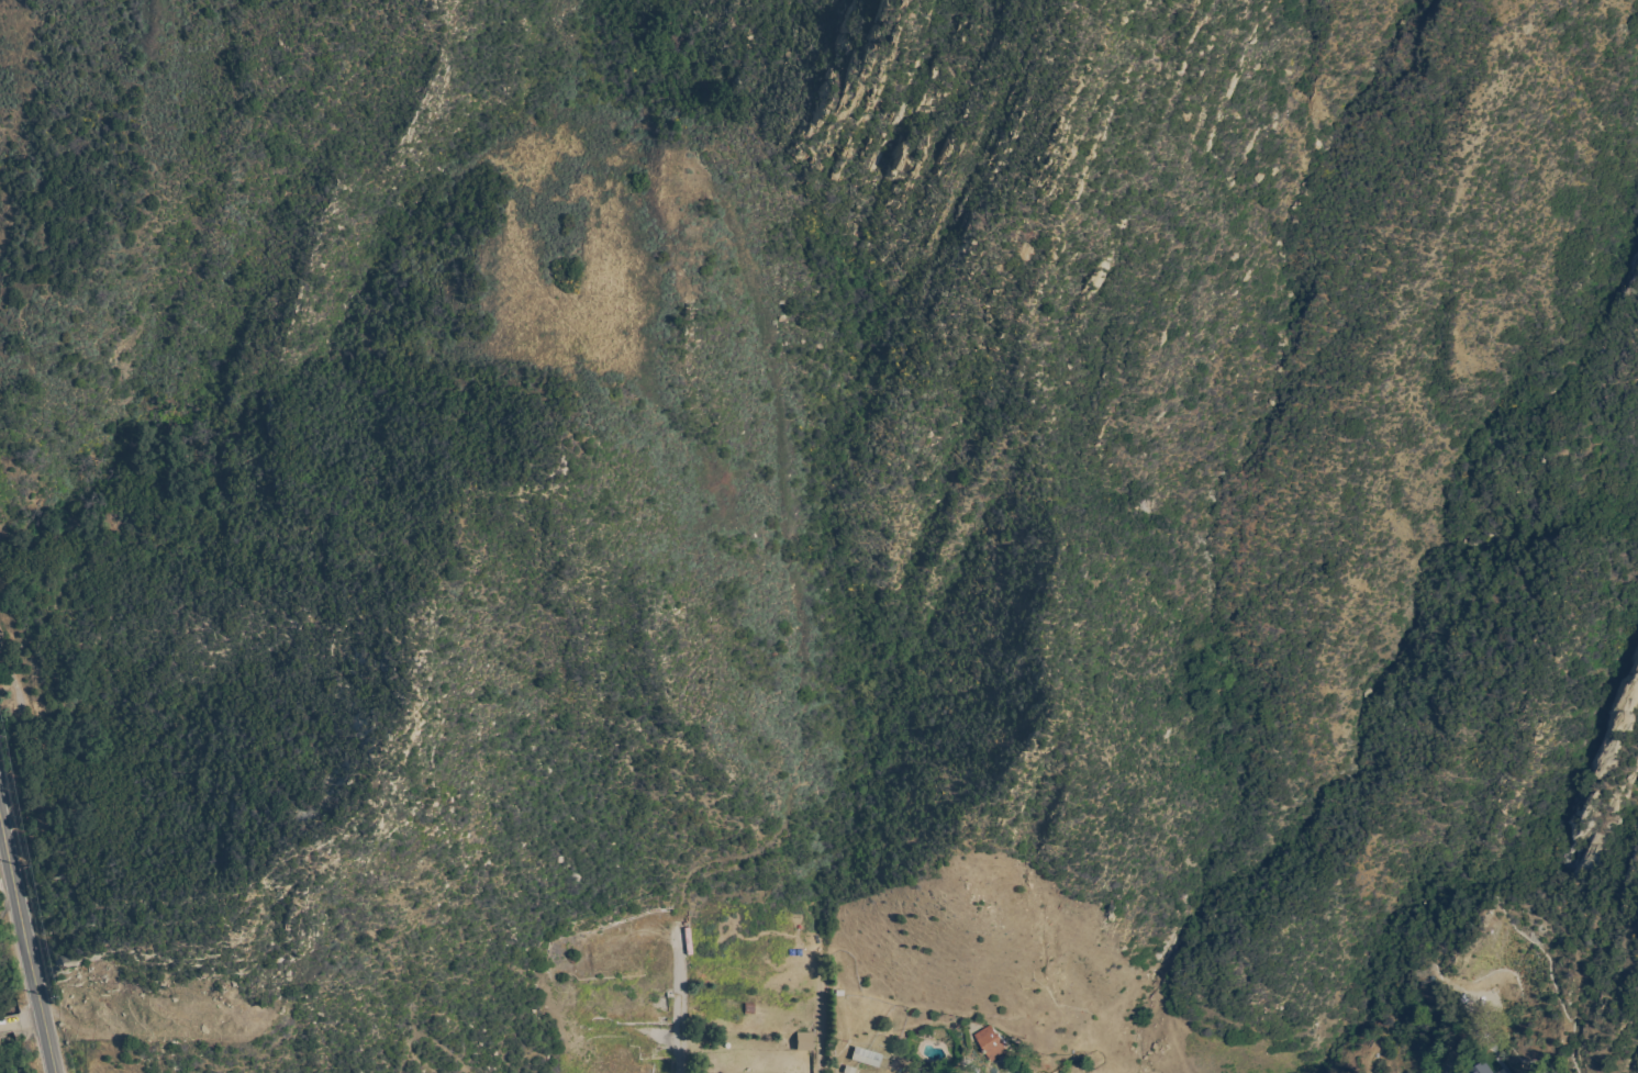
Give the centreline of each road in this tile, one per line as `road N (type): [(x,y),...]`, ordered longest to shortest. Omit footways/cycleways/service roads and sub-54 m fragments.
road 1 (secondary): [(52,1072),(0,821)]

